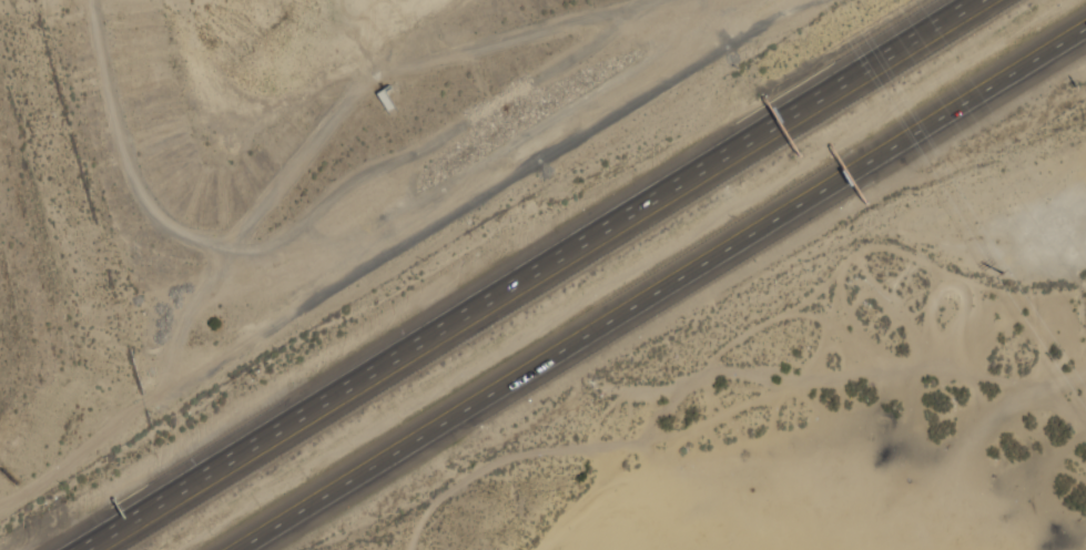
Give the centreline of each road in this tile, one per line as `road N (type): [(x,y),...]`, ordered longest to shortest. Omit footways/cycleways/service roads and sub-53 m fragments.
road 1 (motorway): [(965,0),(69,549)]
road 2 (motorway): [(240,549),(1085,29)]

